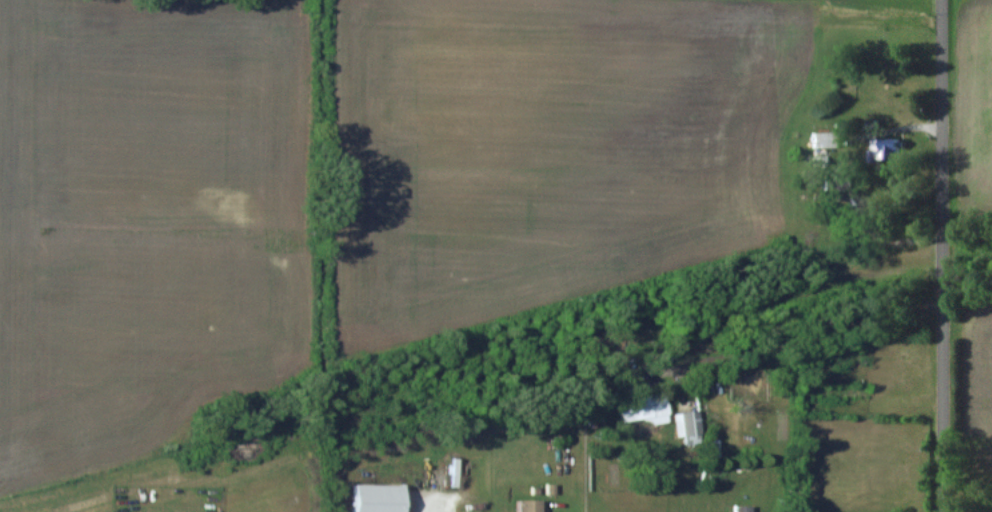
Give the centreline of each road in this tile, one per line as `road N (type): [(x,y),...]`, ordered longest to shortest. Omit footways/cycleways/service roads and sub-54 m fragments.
road 1 (residential): [(944,511),(943,0)]

